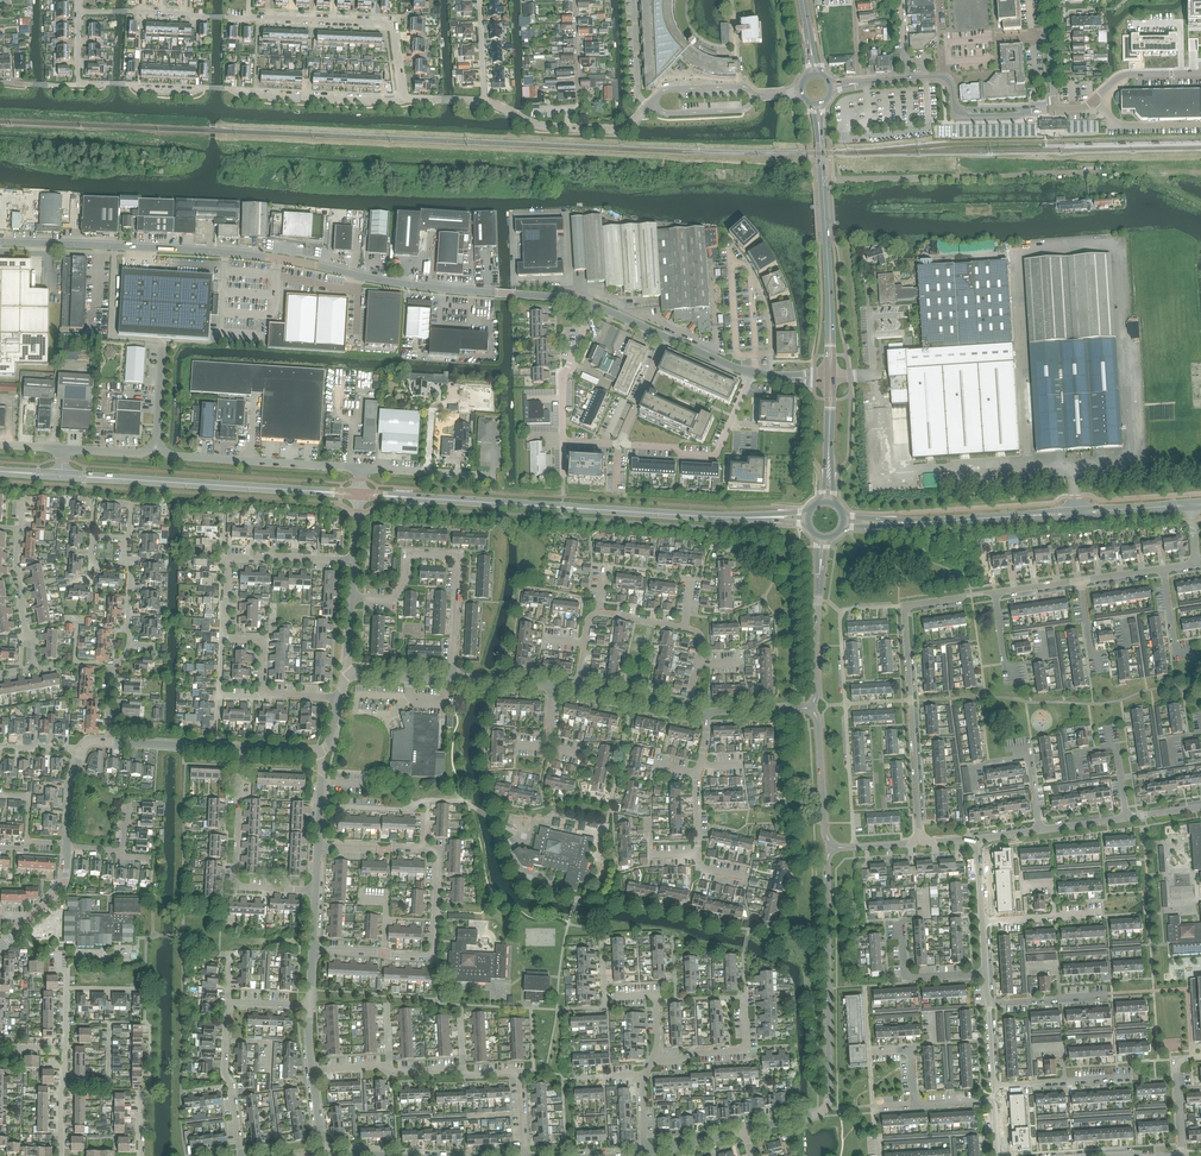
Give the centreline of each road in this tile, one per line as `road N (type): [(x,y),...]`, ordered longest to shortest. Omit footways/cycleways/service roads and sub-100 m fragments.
road 1 (unclassified): [(594,305),(406,285),(252,255),(0,242)]
road 2 (tertiary): [(808,517),(359,494)]
road 3 (tertiary): [(843,522),(1191,505)]
road 4 (residential): [(746,1130),(826,1108),(832,848)]
road 5 (residential): [(312,949),(434,952),(436,852),(318,847)]
road 6 (residential): [(854,847),(841,614),(906,609)]
road 7 (tertiary): [(359,494),(62,475)]
road 8 (unclassified): [(823,180),(1087,172)]
road 9 (residential): [(453,679),(458,558),(413,553),(392,598),(351,598)]
road 10 (residential): [(580,686),(593,615),(649,620),(700,639),(687,709)]
road 11 (residential): [(920,841),(906,609)]
road 12 (residential): [(402,100),(388,23),(249,19)]
road 13 (residential): [(316,891),(237,884),(241,749)]
road 14 (unclassified): [(361,468),(173,456),(156,447)]
road 15 (residential): [(0,672),(35,666),(16,565),(23,502)]
road 16 (residential): [(223,637),(230,561),(354,560)]
road 17 (tertiary): [(831,378),(823,180)]
road 18 (residential): [(619,443),(715,455),(753,373)]
road 19 (residential): [(109,742),(111,671),(129,644),(131,572),(123,565)]
road 20 (residential): [(402,100),(225,89)]
road 21 (residential): [(319,805),(405,810),(424,800),(461,801),(489,817)]
road 22 (residential): [(812,708),(823,538)]
road 23 (residential): [(990,1101),(917,1103),(909,1051),(870,1052)]
road 24 (residential): [(242,1155),(224,1071),(227,1002)]
road 25 (unclassified): [(832,85),(941,77),(963,112)]
road 26 (residential): [(80,84),(225,89)]
road 27 (residential): [(653,1058),(744,1048),(744,997)]
road 28 (residential): [(563,441),(563,376),(594,305)]
road 29 (residential): [(698,854),(704,712)]
road 30 (residential): [(832,848),(812,708)]
road 31 (residential): [(524,1155),(519,1075),(463,1071)]
road 32 (residential): [(994,1086),(1130,1077)]
road 33 (unclassified): [(494,475),(361,468)]
road 34 (residential): [(109,742),(241,749)]
road 35 (residential): [(575,0),(578,104),(567,128)]
road 36 (residential): [(986,973),(908,977),(903,927)]
road 37 (residential): [(0,948),(61,887),(67,847)]
road 38 (tertiary): [(827,502),(831,378)]

